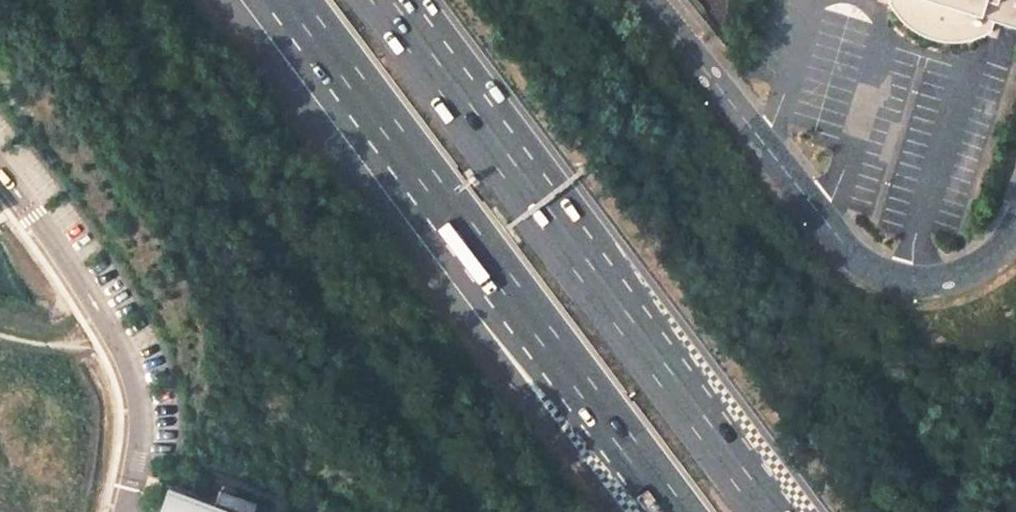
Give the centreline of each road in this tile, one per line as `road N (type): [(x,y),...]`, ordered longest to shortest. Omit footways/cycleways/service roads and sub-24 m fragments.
road 1 (trunk): [(281,0),(673,511)]
road 2 (trunk): [(773,511),(388,0)]
road 3 (residential): [(638,0),(860,265),(917,291),(960,280),(1001,247),(1015,215)]

